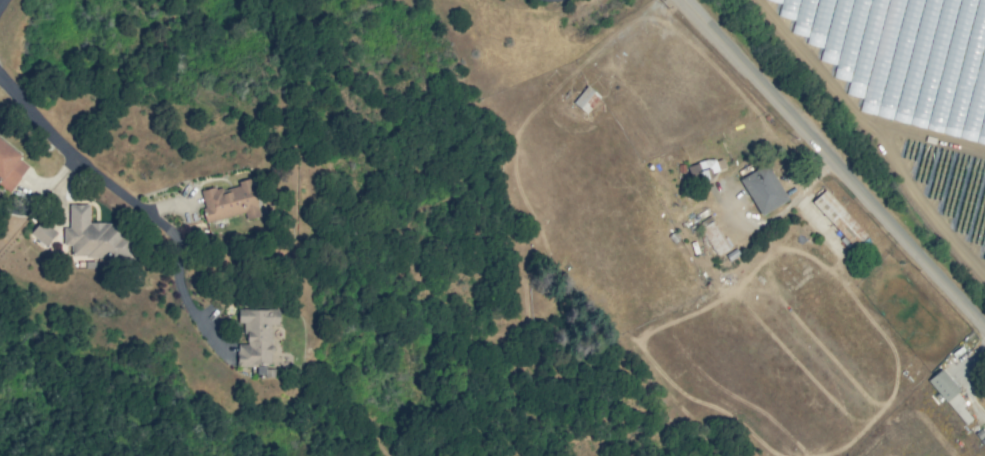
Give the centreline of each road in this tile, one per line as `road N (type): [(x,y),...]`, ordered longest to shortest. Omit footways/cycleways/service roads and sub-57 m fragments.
road 1 (secondary): [(675,0),(984,329)]
road 2 (residential): [(0,83),(178,240)]

